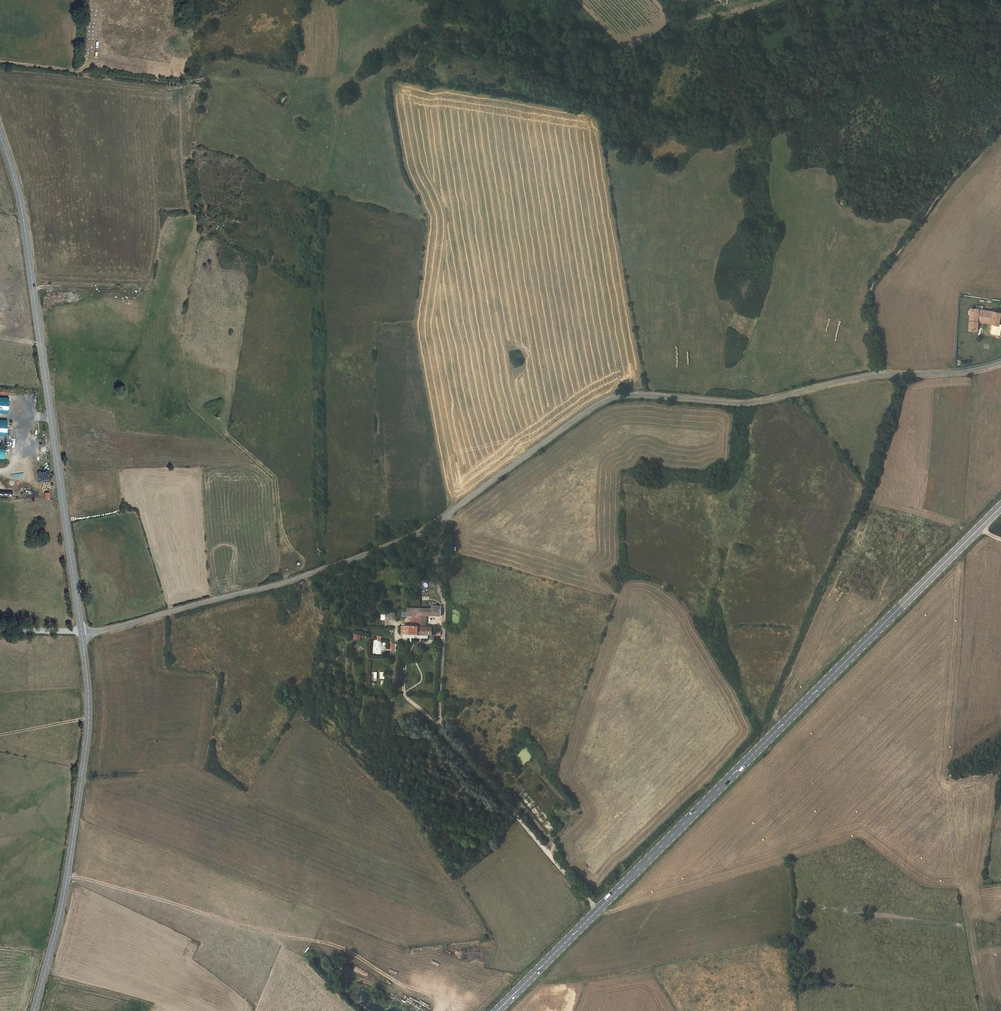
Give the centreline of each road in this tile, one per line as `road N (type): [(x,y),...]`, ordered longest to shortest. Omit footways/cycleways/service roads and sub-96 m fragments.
road 1 (unclassified): [(1000,363),(852,379),(760,401),(606,400),(446,516),(381,549),(281,585),(81,633)]
road 2 (primary): [(496,1010),(1000,506)]
road 3 (primary): [(81,633),(24,225),(0,138)]
road 4 (primary): [(35,1010),(59,919),(88,732),(81,633)]

